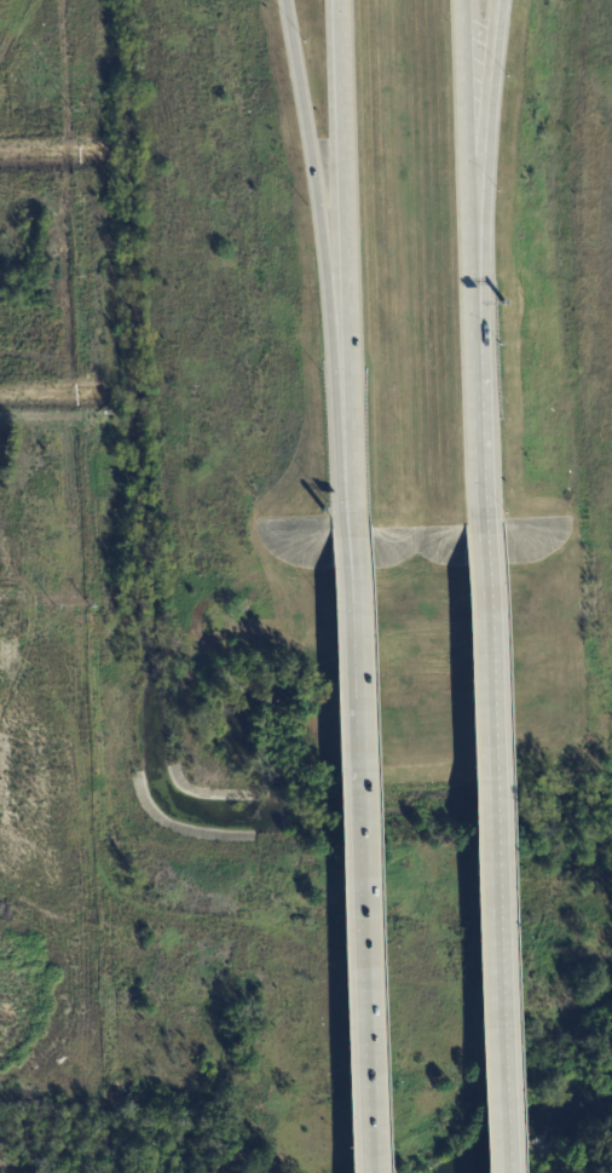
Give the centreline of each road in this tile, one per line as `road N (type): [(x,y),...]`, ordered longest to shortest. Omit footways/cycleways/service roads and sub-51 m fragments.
road 1 (motorway): [(347,511),(367,1172)]
road 2 (motorway): [(498,1172),(480,518)]
road 3 (motorway): [(283,0),(312,161),(347,511)]
road 4 (motorway): [(334,0),(347,511)]
road 5 (motorway): [(480,518),(473,237)]
road 6 (motorway): [(473,237),(500,0)]
road 7 (motorway): [(473,237),(461,0)]

